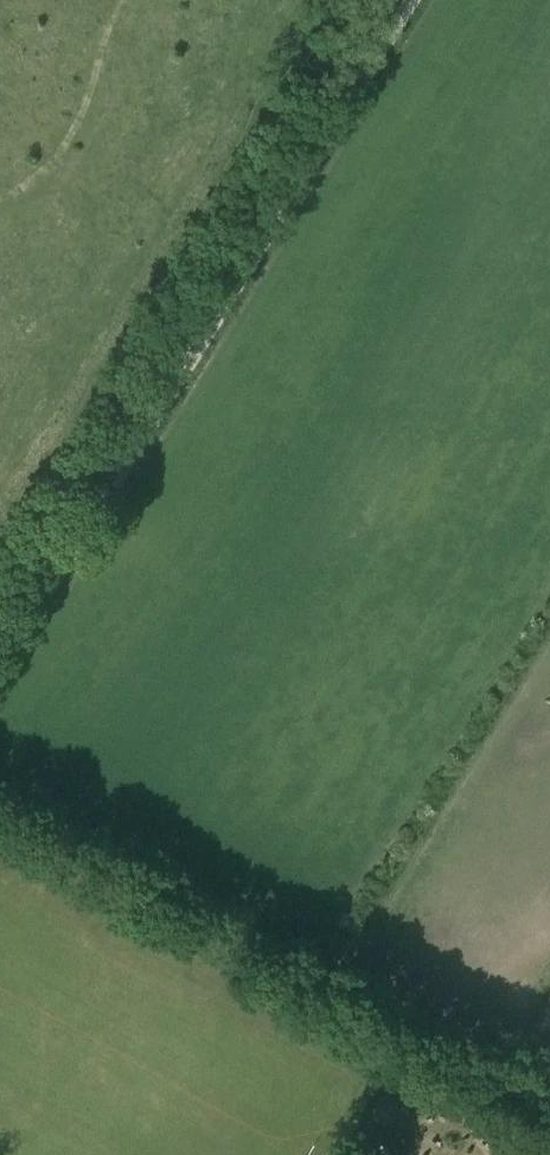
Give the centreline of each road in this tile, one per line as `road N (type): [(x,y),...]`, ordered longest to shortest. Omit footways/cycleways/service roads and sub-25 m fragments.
road 1 (unclassified): [(0,659),(409,0)]
road 2 (track): [(549,1081),(0,785)]

